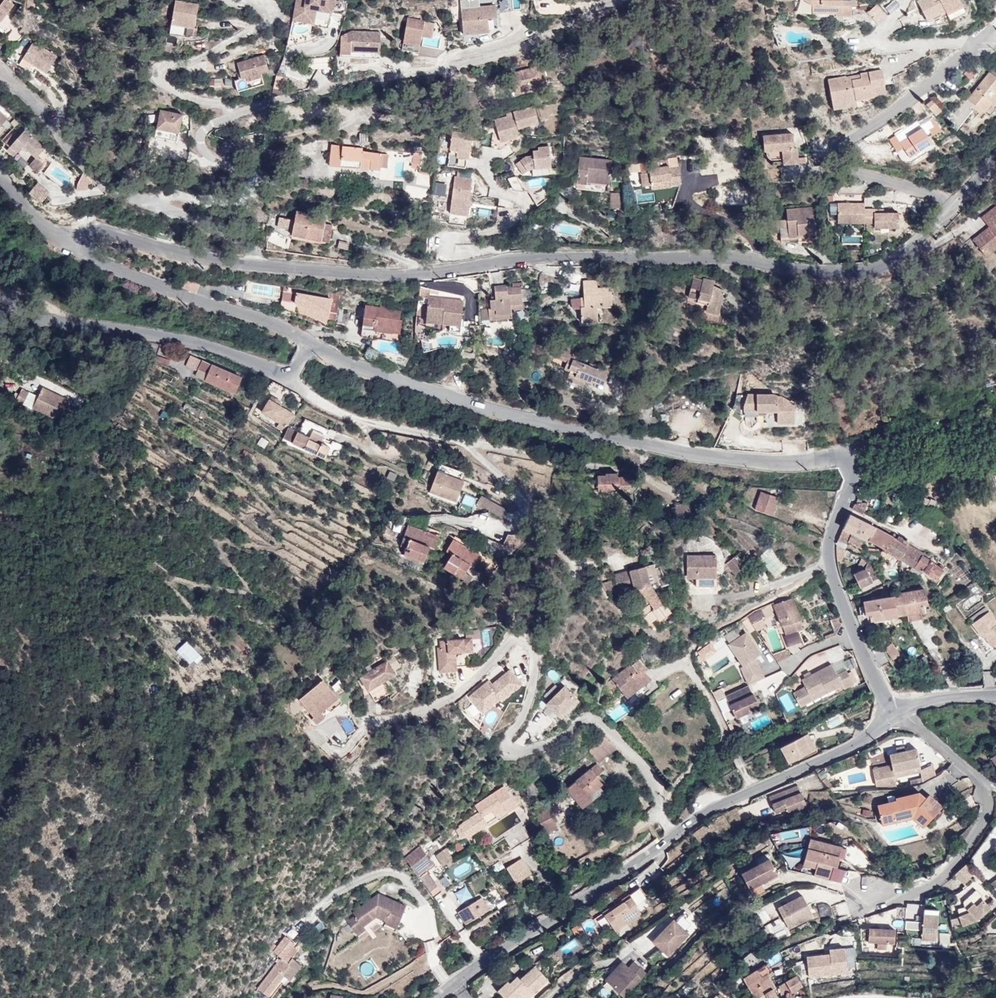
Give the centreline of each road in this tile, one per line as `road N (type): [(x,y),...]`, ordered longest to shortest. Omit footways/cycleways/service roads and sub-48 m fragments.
road 1 (residential): [(245,264),(399,276),(557,257),(693,256),(808,272),(864,269),(894,259),(955,203)]
road 2 (residential): [(159,208),(173,195),(217,206),(246,194),(244,177),(201,143),(227,116),(499,57),(614,0)]
road 3 (residential): [(848,457),(763,461),(570,430),(362,369),(310,343)]
road 4 (unclassified): [(675,834),(658,815),(649,776),(598,723),(585,719),(527,752),(509,747),(533,676),(534,659),(521,642),(509,643),(455,696),(395,718),(369,717)]
road 5 (residential): [(955,203),(840,169),(829,157),(989,29)]
road 6 (unclassified): [(288,382),(359,421),(594,467)]
road 7 (unclassified): [(892,714),(975,777),(987,807),(941,878),(911,896),(861,901)]
road 8 (residential): [(848,457),(850,489),(830,539),(830,565),(858,647),(892,714)]
road 9 (residential): [(675,834),(453,984)]
road 10 (residential): [(310,343),(159,287),(79,252),(74,243)]
road 11 (residential): [(892,714),(846,750),(717,806),(675,834)]
road 12 (unclassified): [(65,324),(203,345),(288,382)]
road 13 (residential): [(0,70),(101,182),(159,208)]
road 14 (residential): [(74,243),(89,229),(245,264)]
road 15 (residential): [(995,430),(848,457)]

